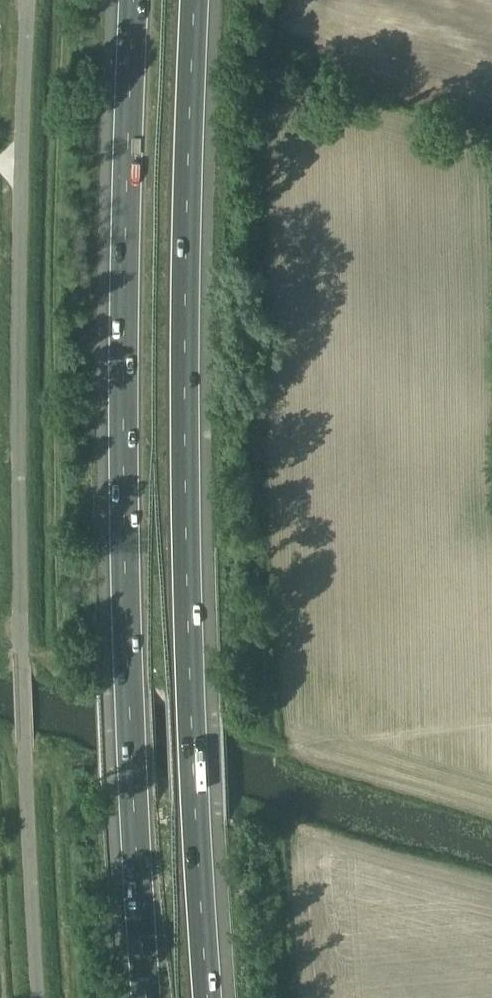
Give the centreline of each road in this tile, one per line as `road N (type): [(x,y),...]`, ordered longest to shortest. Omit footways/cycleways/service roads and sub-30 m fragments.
road 1 (unclassified): [(38,997),(27,885),(16,307),(26,0)]
road 2 (motorway): [(133,0),(124,521),(146,997)]
road 3 (motorway): [(207,997),(186,530),(194,0)]
road 4 (track): [(21,654),(48,653),(69,638),(71,247),(83,0)]
road 5 (track): [(94,997),(71,759),(23,759)]

